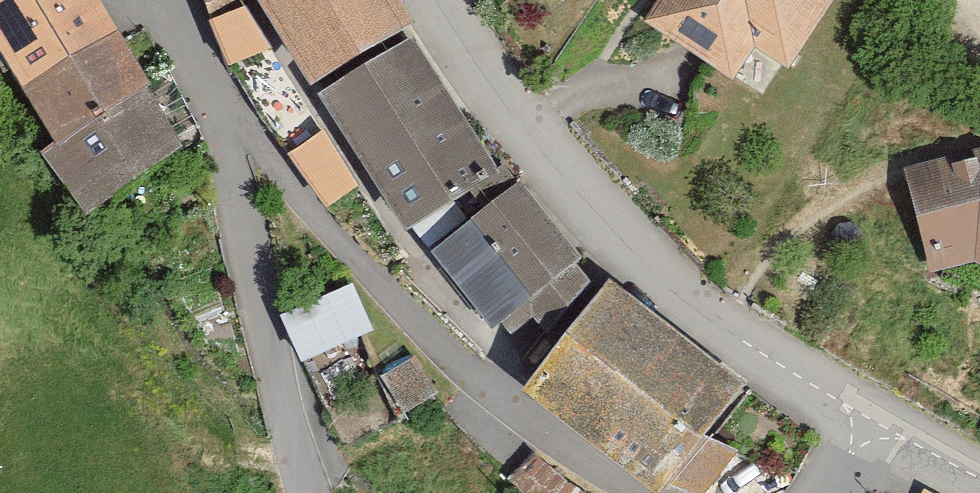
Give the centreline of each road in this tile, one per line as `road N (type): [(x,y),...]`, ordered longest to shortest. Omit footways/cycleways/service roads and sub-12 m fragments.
road 1 (residential): [(415,0),(500,114),(686,302),(874,423)]
road 2 (residential): [(225,129),(476,382),(633,492)]
road 3 (residential): [(225,129),(254,285),(308,492)]
road 4 (residential): [(166,0),(225,129)]
road 5 (residential): [(874,423),(979,480)]

